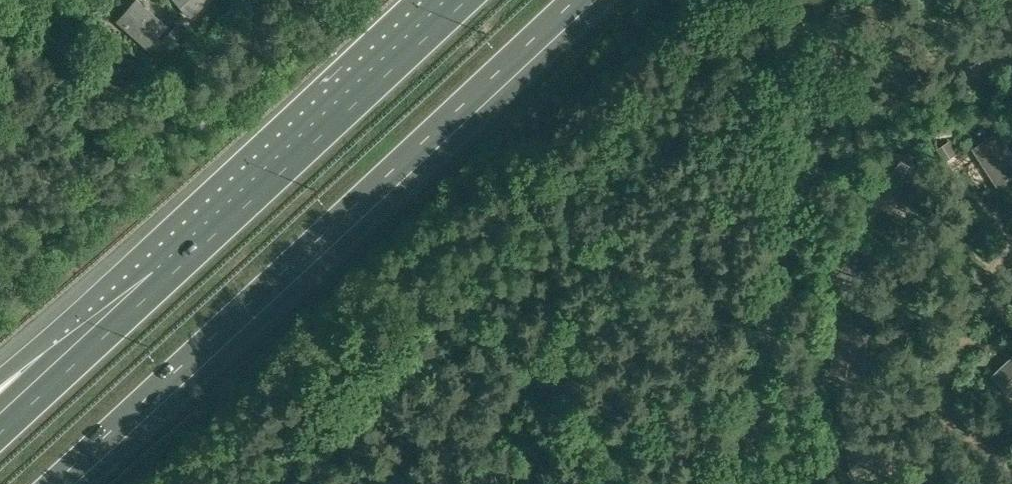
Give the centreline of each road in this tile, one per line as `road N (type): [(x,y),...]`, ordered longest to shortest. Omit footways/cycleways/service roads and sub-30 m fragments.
road 1 (motorway): [(63,483),(587,0)]
road 2 (motorway): [(453,0),(71,357)]
road 3 (unclassified): [(742,483),(844,0)]

